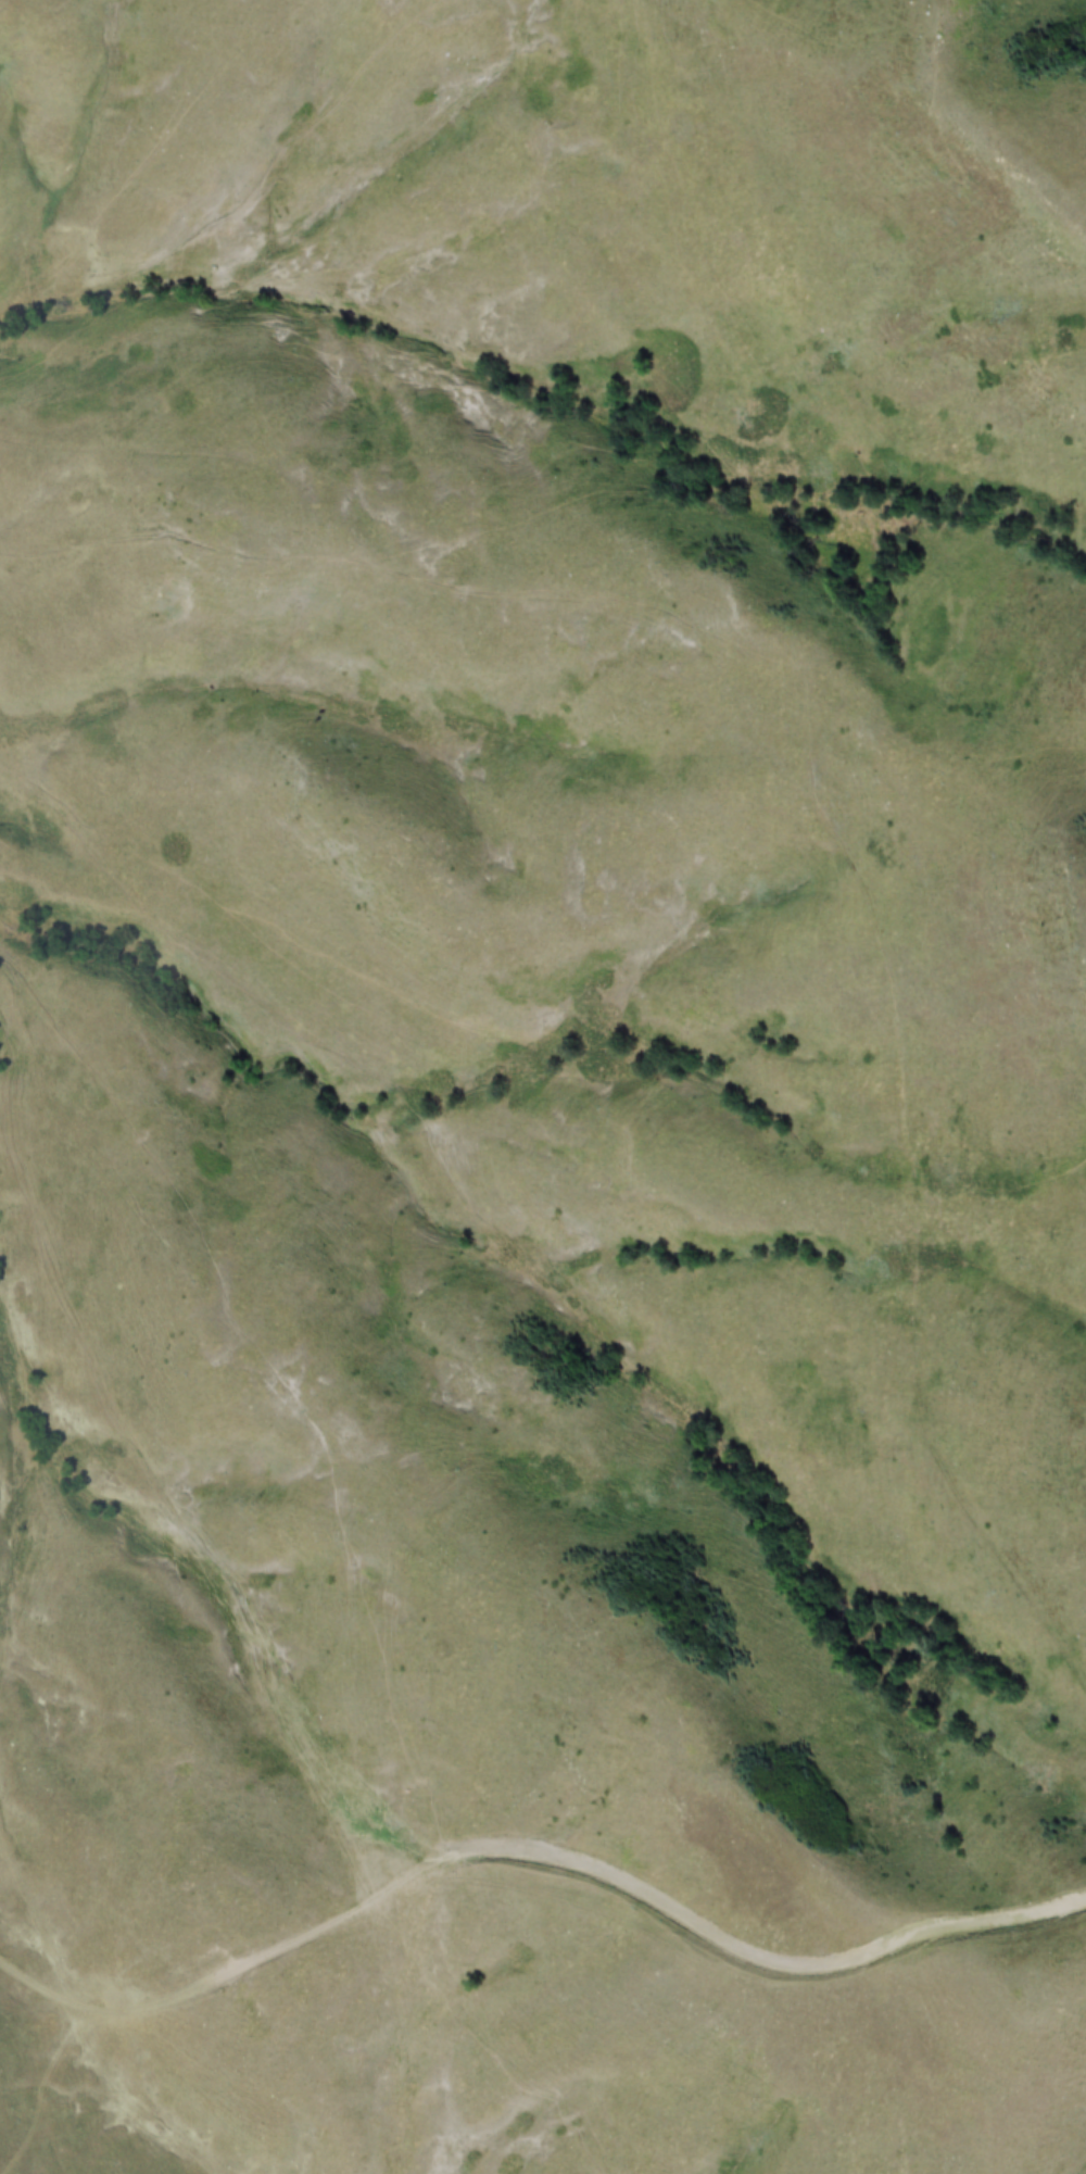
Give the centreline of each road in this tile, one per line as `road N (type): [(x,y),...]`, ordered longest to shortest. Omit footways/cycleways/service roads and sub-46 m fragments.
road 1 (track): [(1085,1891),(1025,1893),(845,1952),(756,1969),(700,1940),(643,1893),(545,1850),(490,1843),(203,1976),(87,2010),(0,1956)]

